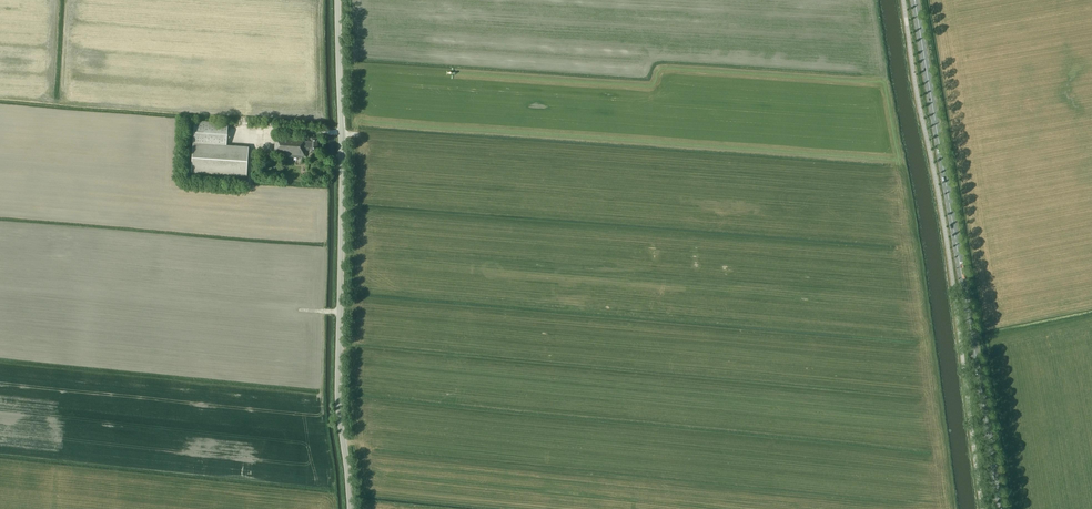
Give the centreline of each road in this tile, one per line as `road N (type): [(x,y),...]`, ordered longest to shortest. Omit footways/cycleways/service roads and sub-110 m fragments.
road 1 (secondary): [(1000,508),(916,0)]
road 2 (tertiary): [(350,508),(338,389),(338,0)]

